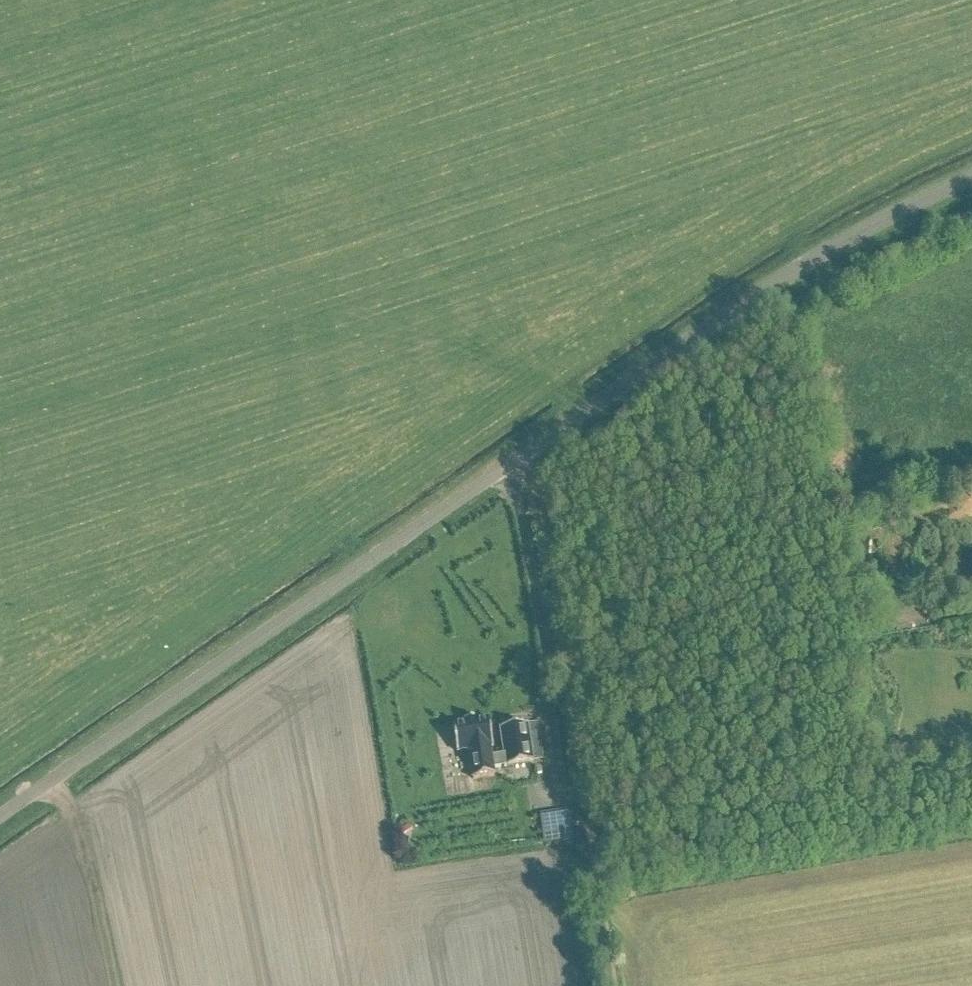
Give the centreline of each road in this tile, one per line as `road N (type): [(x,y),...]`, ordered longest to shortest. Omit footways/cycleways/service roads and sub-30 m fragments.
road 1 (unclassified): [(0,817),(839,233),(971,180)]
road 2 (track): [(522,454),(540,486),(618,985)]
road 3 (track): [(499,470),(520,501),(545,658),(540,706)]

